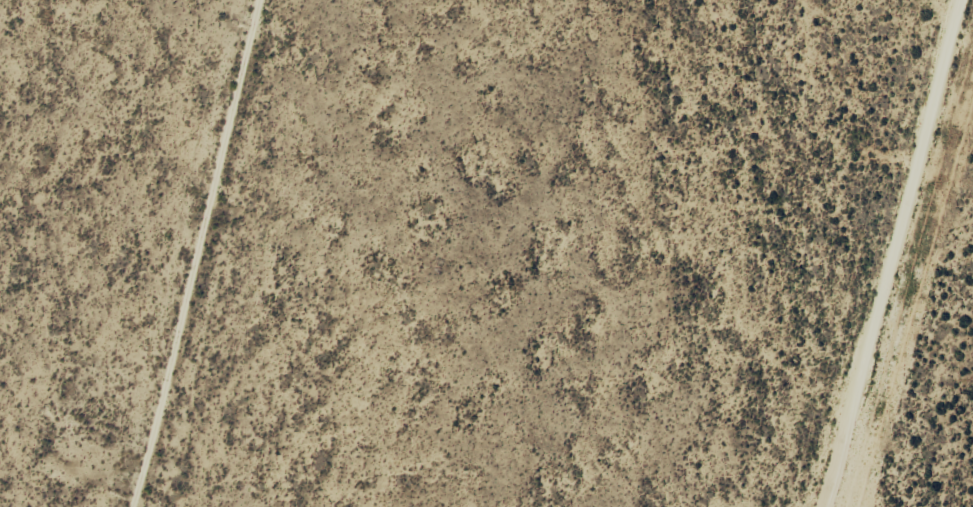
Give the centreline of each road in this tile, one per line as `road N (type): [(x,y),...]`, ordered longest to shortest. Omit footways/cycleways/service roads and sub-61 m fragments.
road 1 (track): [(823,506),(960,0)]

